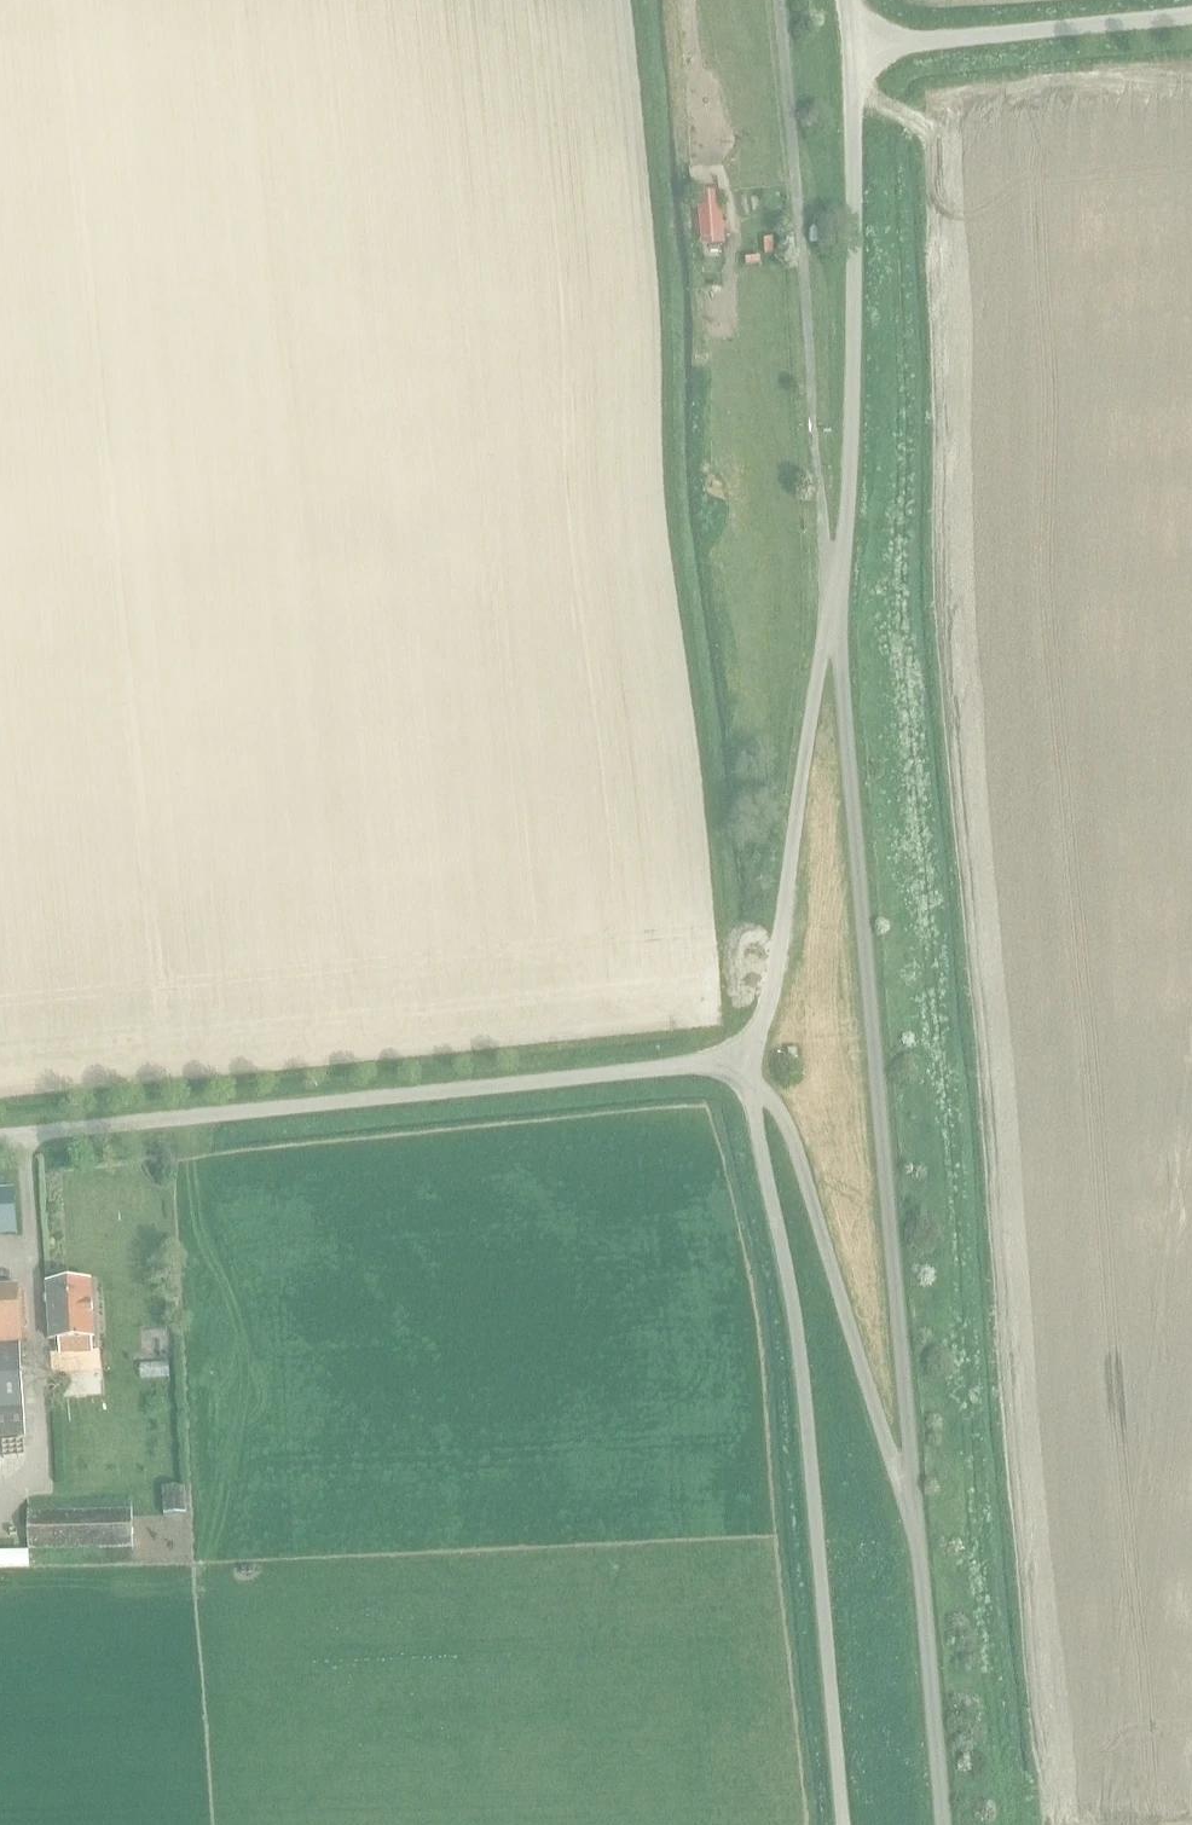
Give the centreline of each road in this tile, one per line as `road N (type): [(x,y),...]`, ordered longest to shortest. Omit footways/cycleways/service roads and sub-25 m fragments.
road 1 (unclassified): [(911,1502),(837,578)]
road 2 (unclassified): [(845,1824),(805,1380),(743,1057)]
road 3 (unclassified): [(743,1057),(0,1134)]
road 4 (unclassified): [(837,578),(826,534),(778,0)]
road 5 (unclassified): [(837,578),(847,528),(854,280),(853,48)]
road 6 (unclassified): [(743,1057),(764,1014),(837,578)]
road 7 (unclassified): [(911,1502),(782,1115),(743,1057)]
road 8 (unclassified): [(853,48),(1191,16)]
road 9 (unclassified): [(941,1824),(911,1502)]

